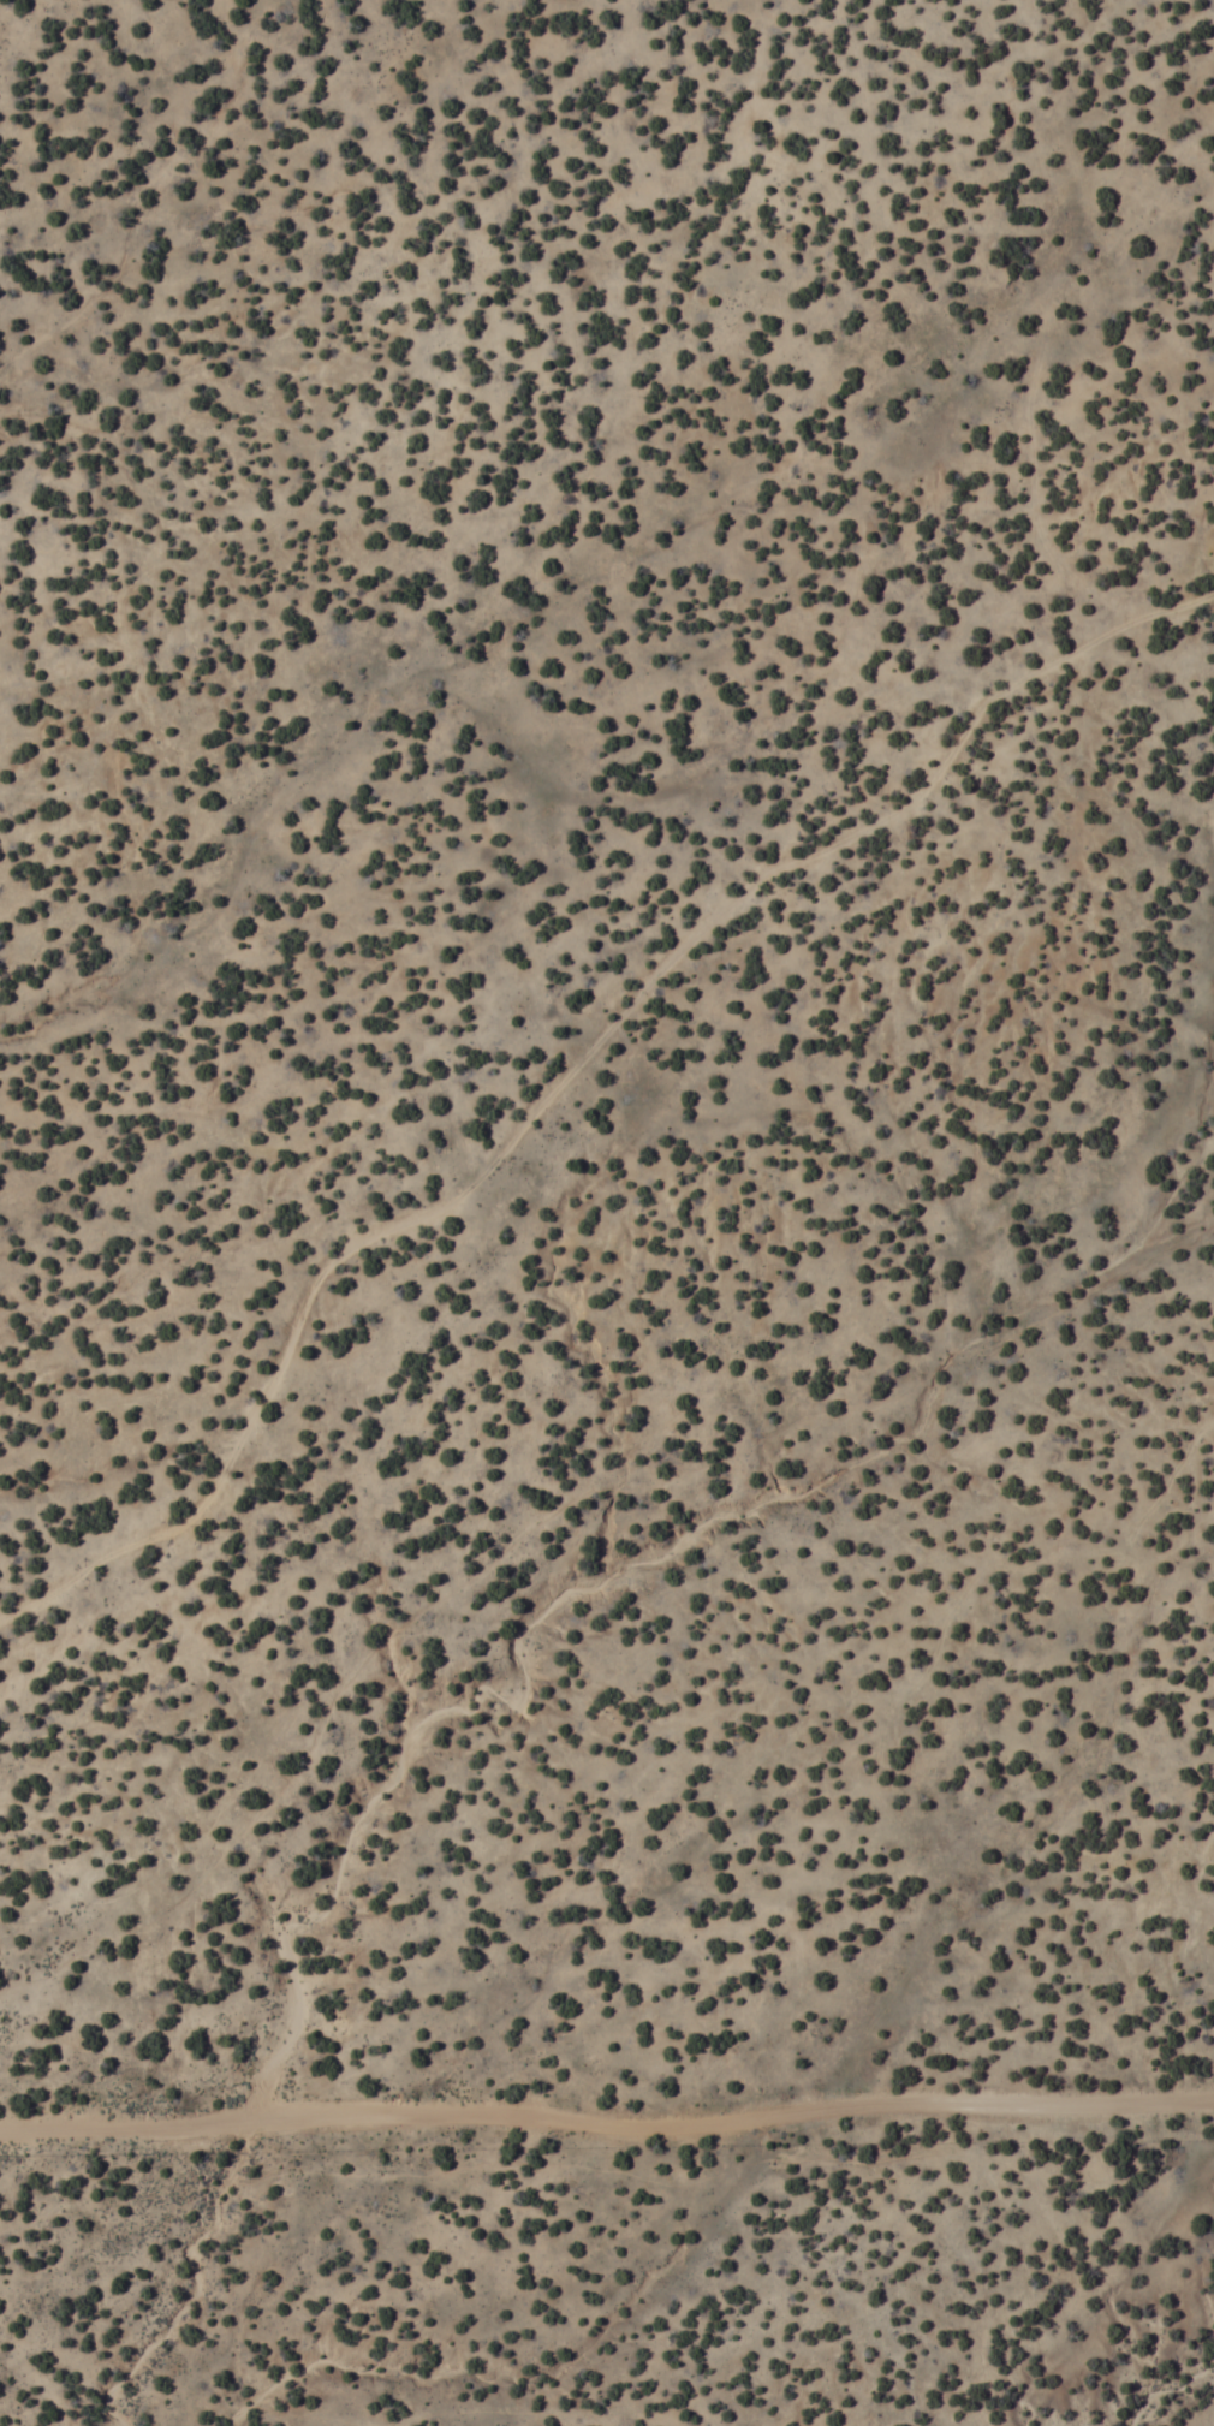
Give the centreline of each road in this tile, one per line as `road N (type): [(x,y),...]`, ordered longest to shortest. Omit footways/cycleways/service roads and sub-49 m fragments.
road 1 (track): [(0,1581),(194,1479),(325,1316),(980,745),(1123,644),(1213,604)]
road 2 (tertiary): [(1213,2098),(935,2104),(668,2129),(510,2112),(0,2127)]

